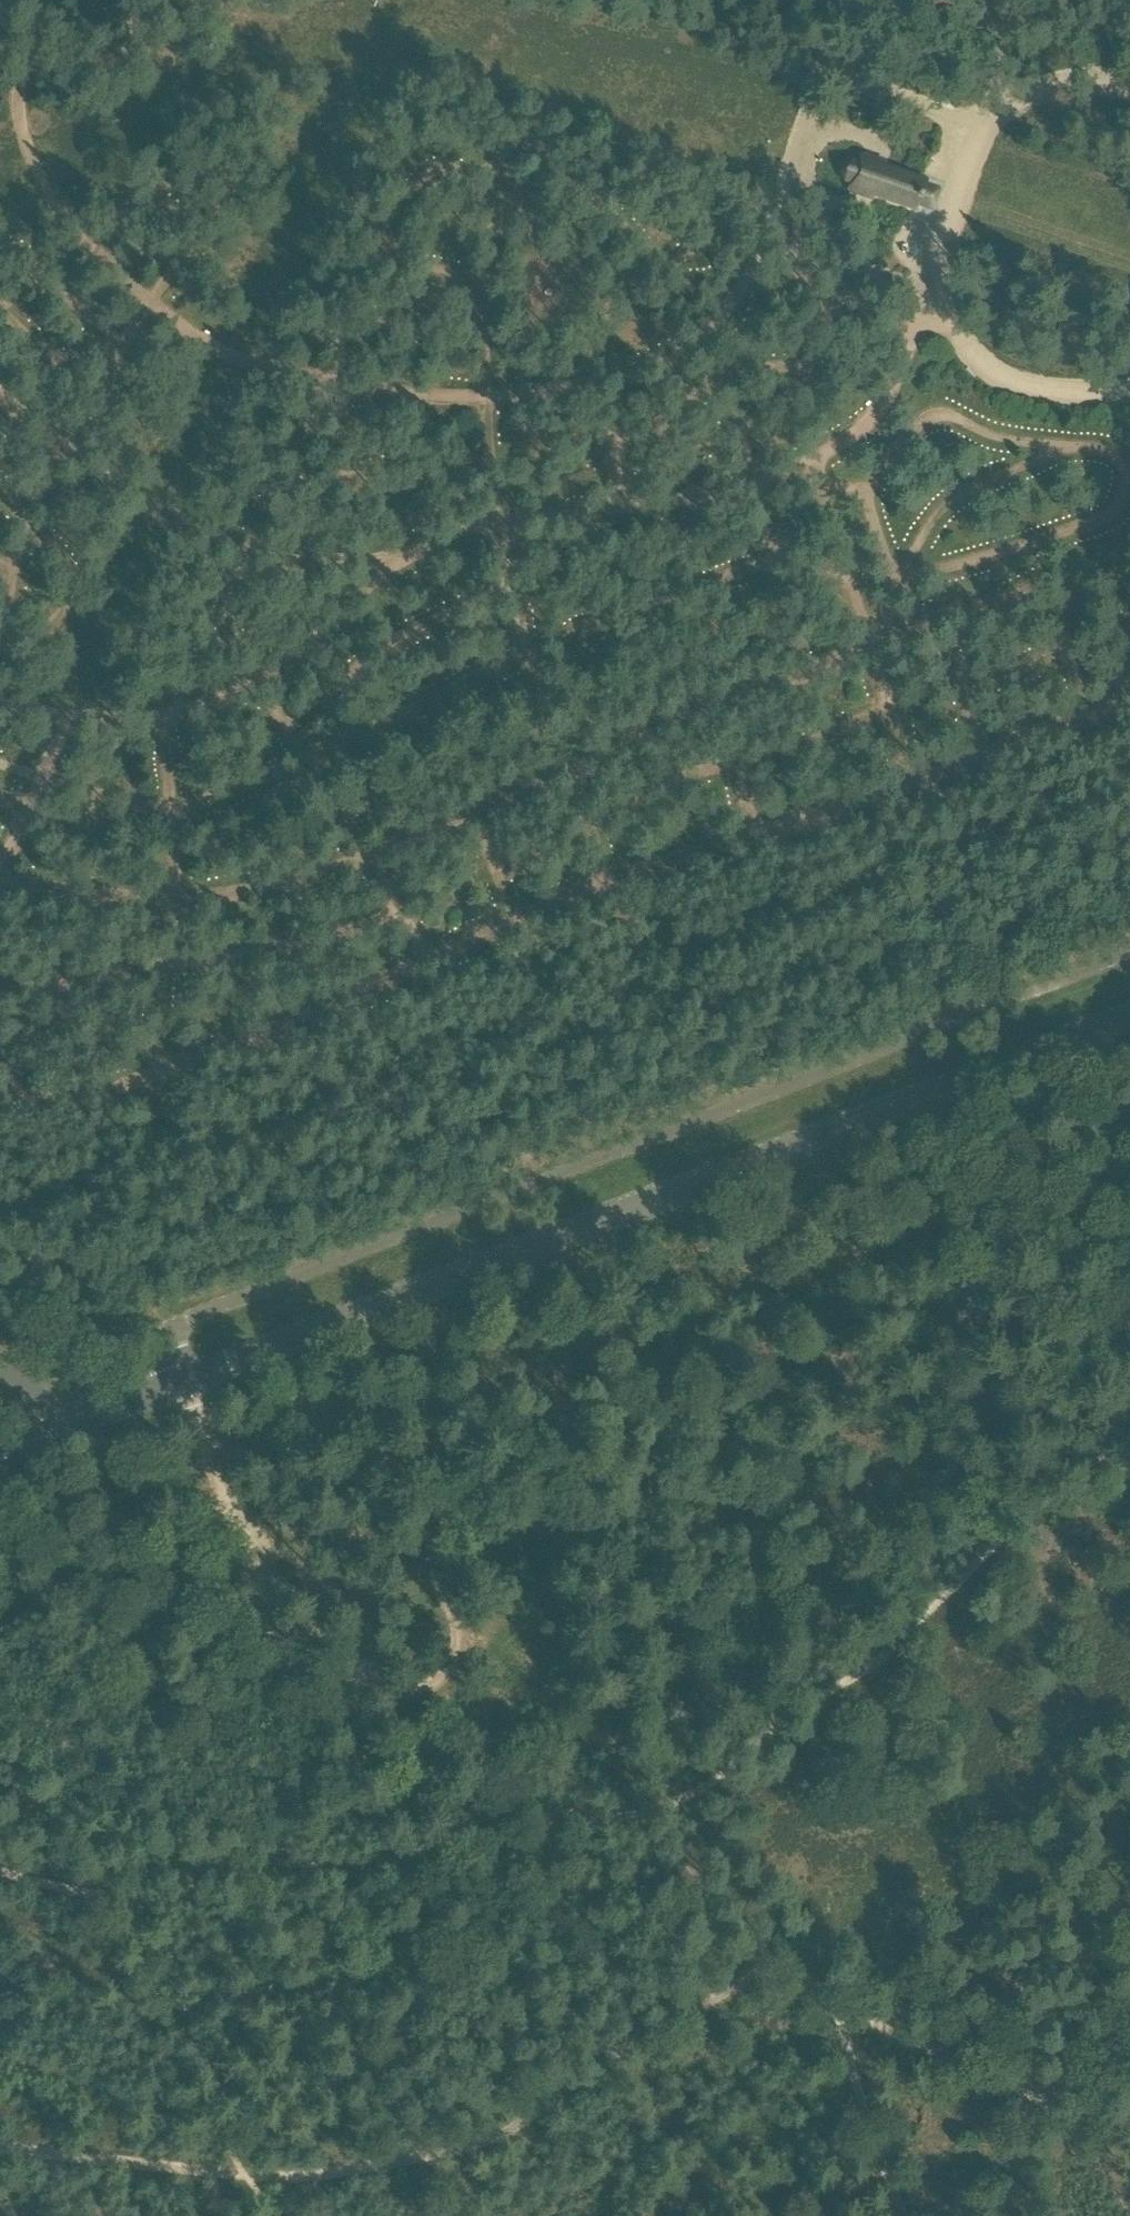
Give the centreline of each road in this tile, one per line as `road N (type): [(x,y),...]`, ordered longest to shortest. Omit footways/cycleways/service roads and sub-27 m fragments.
road 1 (tertiary): [(181,1381),(1129,1017)]
road 2 (track): [(771,1960),(744,1984),(630,2045),(506,2131),(437,2155),(245,2177),(0,2149)]
road 3 (track): [(636,1818),(683,1803),(802,1707),(881,1663),(976,1565),(1129,1429)]
road 4 (track): [(158,1314),(138,1252),(160,966),(176,901),(165,713)]
road 5 (track): [(636,1818),(645,1837),(747,1939),(839,2002),(861,2105),(905,2215)]
road 6 (track): [(388,1704),(439,1684),(459,1657),(460,1629),(411,1529),(324,1451),(209,1451)]
road 7 (track): [(1129,384),(1080,392),(1015,379),(970,323),(944,265),(978,129),(998,105)]
road 8 (track): [(0,1871),(155,1902),(249,1866),(408,1862)]
road 9 (track): [(209,1451),(224,1513),(297,1666),(388,1704)]
road 10 (track): [(1129,2032),(984,2177),(932,2215)]
road 11 (track): [(1005,0),(998,105),(1093,79),(1129,78)]
road 12 (track): [(839,2002),(1053,2110)]
road 13 (tertiary): [(181,1381),(0,1451)]
road 14 (track): [(158,1314),(54,1322),(0,1300)]
road 15 (track): [(160,966),(0,991)]
road 16 (track): [(408,1862),(531,1814)]

